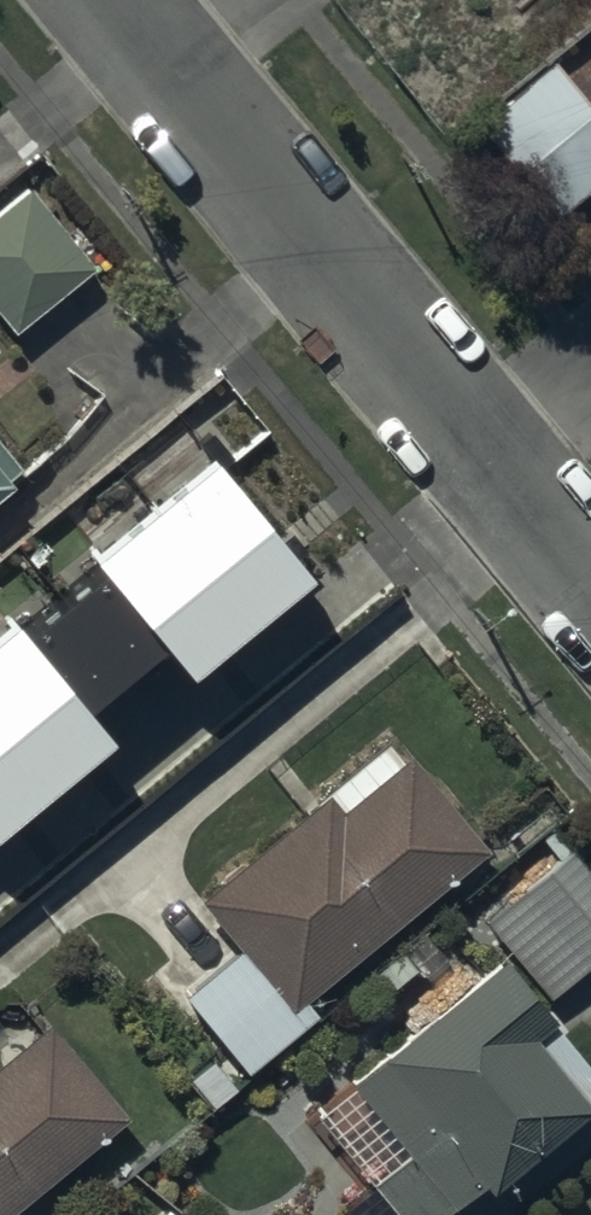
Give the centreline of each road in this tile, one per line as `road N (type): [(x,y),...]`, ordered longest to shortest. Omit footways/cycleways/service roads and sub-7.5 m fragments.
road 1 (residential): [(110,0),(590,588)]

